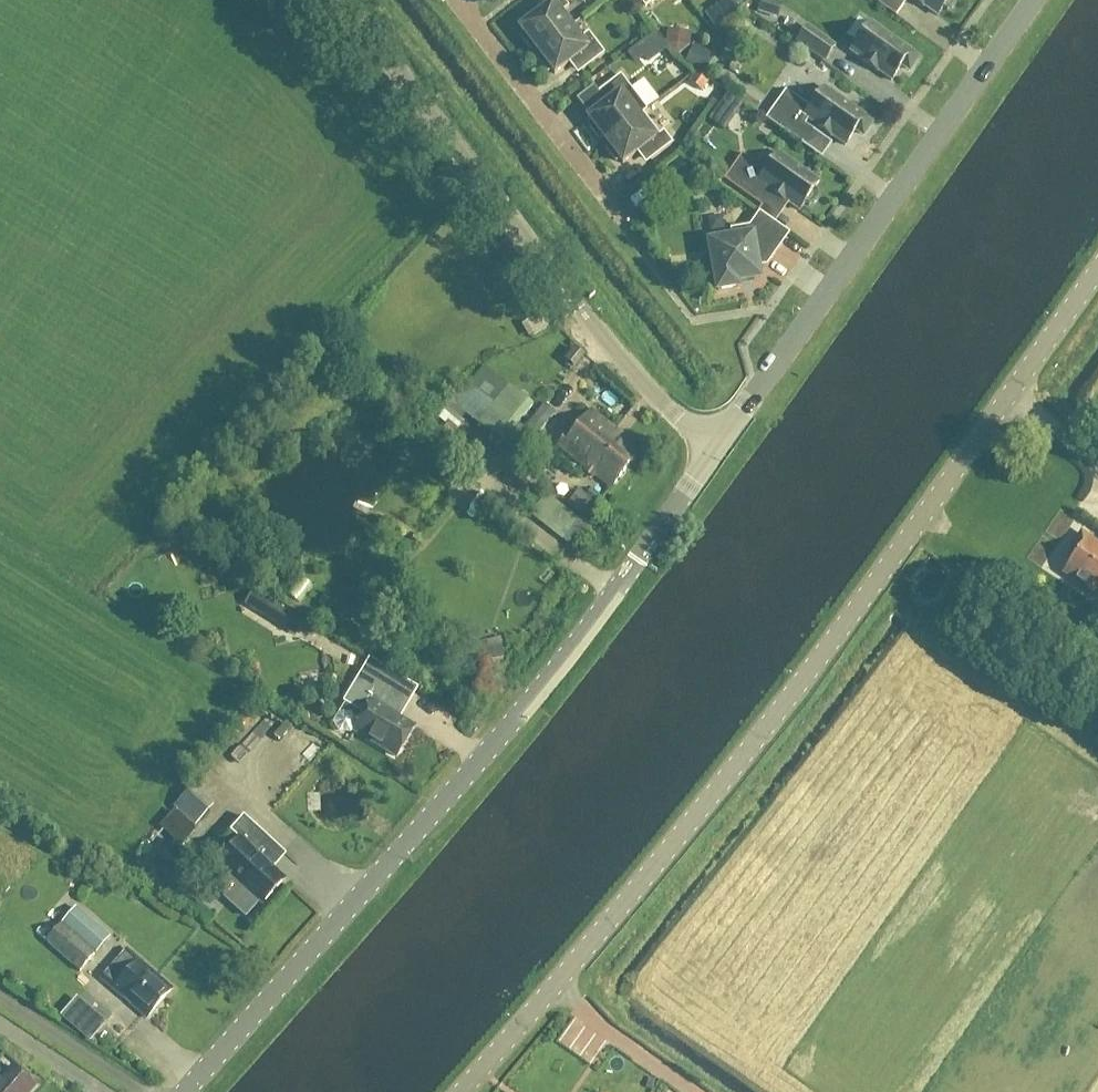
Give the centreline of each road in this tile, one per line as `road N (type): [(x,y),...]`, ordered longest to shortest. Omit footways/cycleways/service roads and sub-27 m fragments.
road 1 (tertiary): [(452,1091),(738,765),(1097,268)]
road 2 (unclassified): [(186,1091),(590,626),(710,457)]
road 3 (unclassified): [(710,457),(580,314),(328,0)]
road 4 (residential): [(710,457),(1029,0)]
road 5 (residential): [(460,0),(619,218)]

